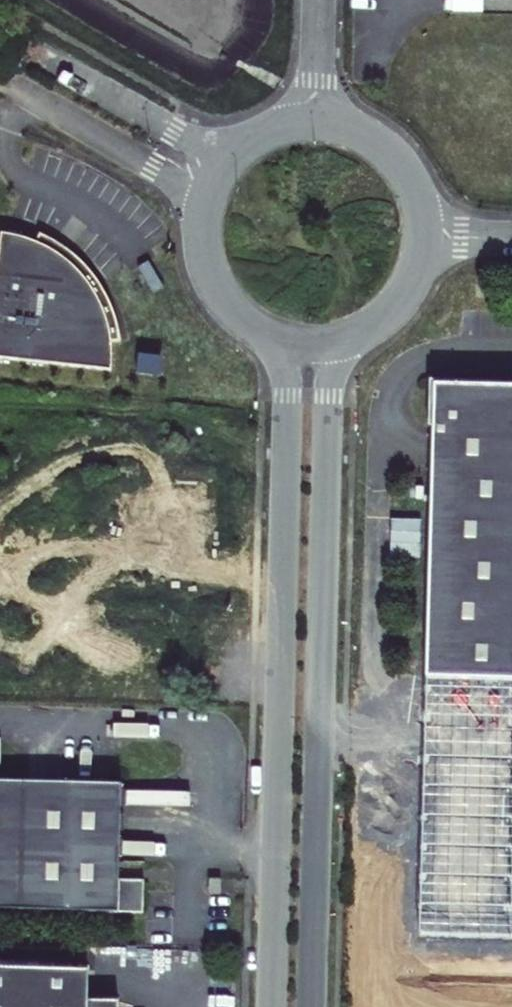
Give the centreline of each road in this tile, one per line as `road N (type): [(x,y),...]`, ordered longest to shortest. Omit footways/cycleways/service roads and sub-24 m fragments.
road 1 (tertiary): [(312,1006),(329,397),(340,362),(367,329)]
road 2 (tertiary): [(258,330),(279,358),(288,397),(272,1006)]
road 3 (tertiary): [(423,236),(404,172),(376,144),(339,127),(268,133),(242,149),(214,184)]
road 4 (unclassified): [(214,184),(6,56)]
road 5 (tertiary): [(214,184),(202,224),(207,266),(226,303),(258,330)]

